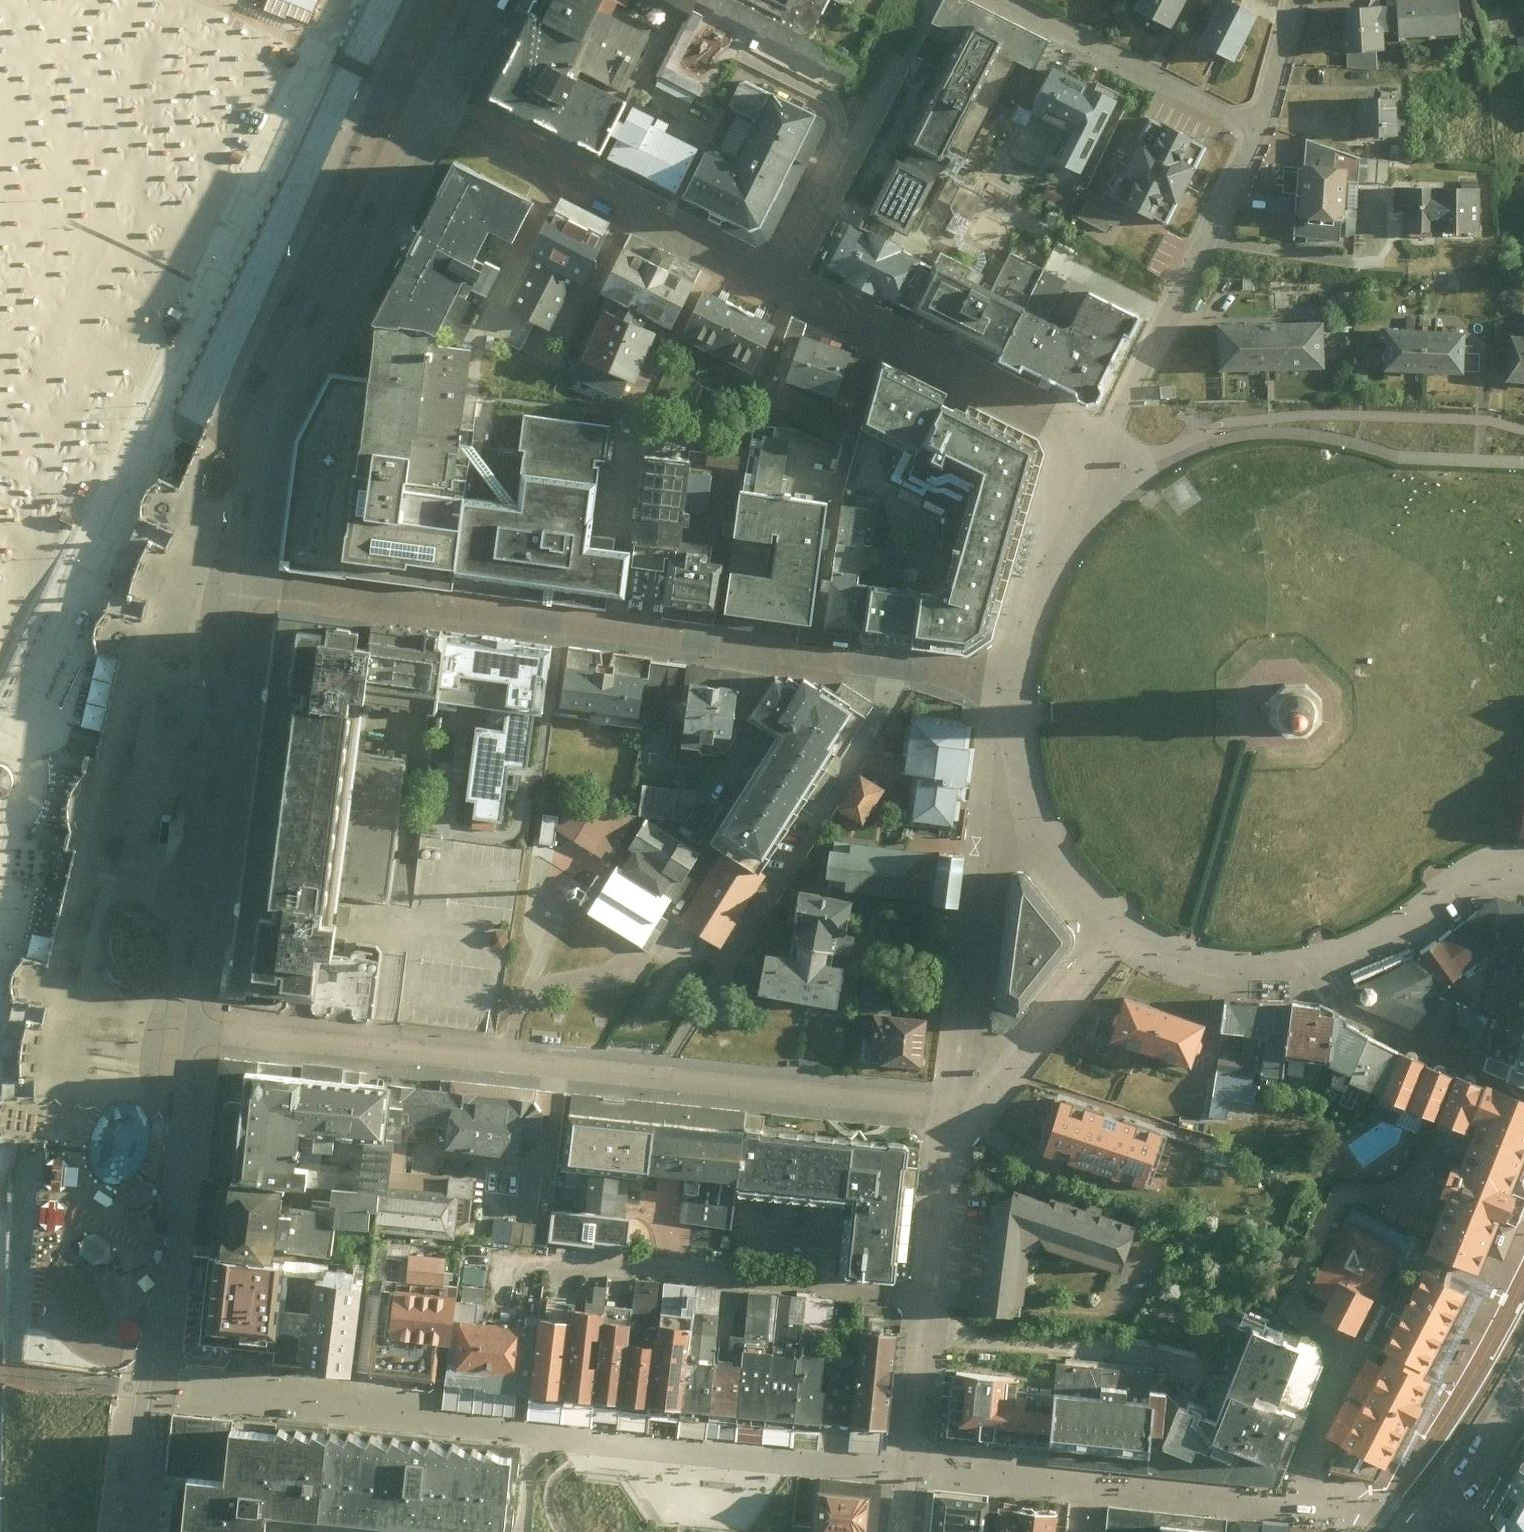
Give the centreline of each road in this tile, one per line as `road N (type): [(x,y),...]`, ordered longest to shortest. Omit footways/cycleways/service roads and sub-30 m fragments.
road 1 (residential): [(1016,678),(257,581)]
road 2 (residential): [(956,1103),(198,1024)]
road 3 (residential): [(257,581),(285,411),(438,101)]
road 4 (residential): [(136,1531),(156,1312),(178,1266),(198,1024)]
road 5 (residential): [(198,1024),(205,951),(235,846),(257,581)]
road 6 (residential): [(956,1103),(983,1086),(1121,922),(1069,877),(1041,828),(1017,760)]
road 7 (residential): [(934,1296),(502,1254)]
road 8 (residential): [(438,101),(776,268)]
road 9 (residential): [(776,268),(1112,432)]
road 10 (residential): [(956,1103),(989,817),(1017,760)]
road 11 (residential): [(1112,432),(1258,125)]
road 12 (residential): [(1258,125),(1005,0)]
road 13 (residential): [(902,1531),(934,1296)]
road 14 (residential): [(1016,678),(1028,623),(1081,493)]
road 15 (residential): [(934,1296),(956,1103)]
road 16 (residential): [(1436,1518),(1518,1397)]
road 17 (residential): [(1081,493),(1208,434)]
road 18 (residential): [(1258,125),(1296,0)]

